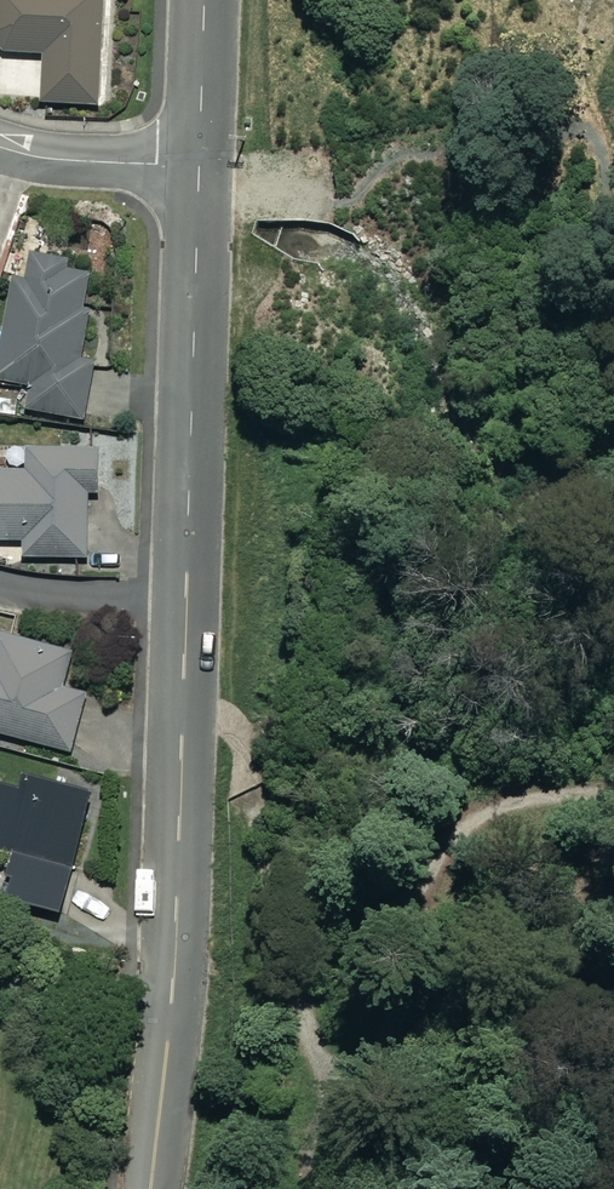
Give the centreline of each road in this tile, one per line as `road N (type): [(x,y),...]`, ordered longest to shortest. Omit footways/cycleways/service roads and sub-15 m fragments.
road 1 (residential): [(197,164),(172,991),(149,1188)]
road 2 (track): [(176,906),(284,968),(324,1044),(355,1045),(431,884),(536,805),(613,813)]
road 3 (residential): [(197,164),(54,160),(0,147)]
road 4 (residential): [(204,0),(197,164)]

